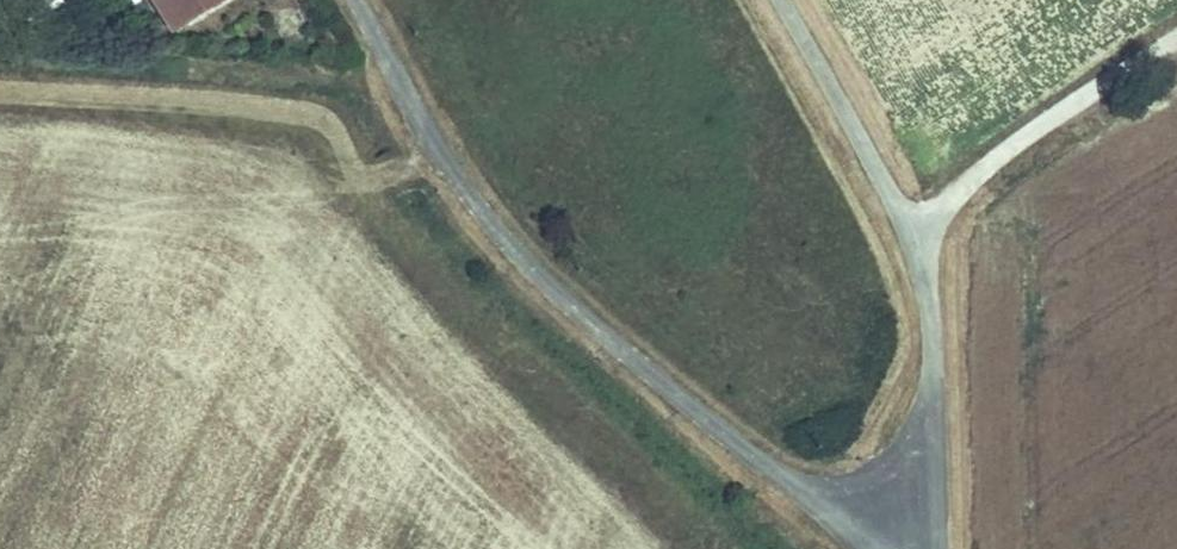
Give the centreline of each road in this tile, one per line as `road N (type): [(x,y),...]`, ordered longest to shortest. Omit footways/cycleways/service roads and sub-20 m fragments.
road 1 (residential): [(356,0),(449,166),(507,240),(773,470)]
road 2 (residential): [(934,412),(931,310),(916,239),(782,0)]
road 3 (track): [(394,73),(358,76),(0,42)]
road 4 (residential): [(773,470),(807,481),(881,468),(915,447),(934,412)]
road 5 (residential): [(942,548),(934,412)]

